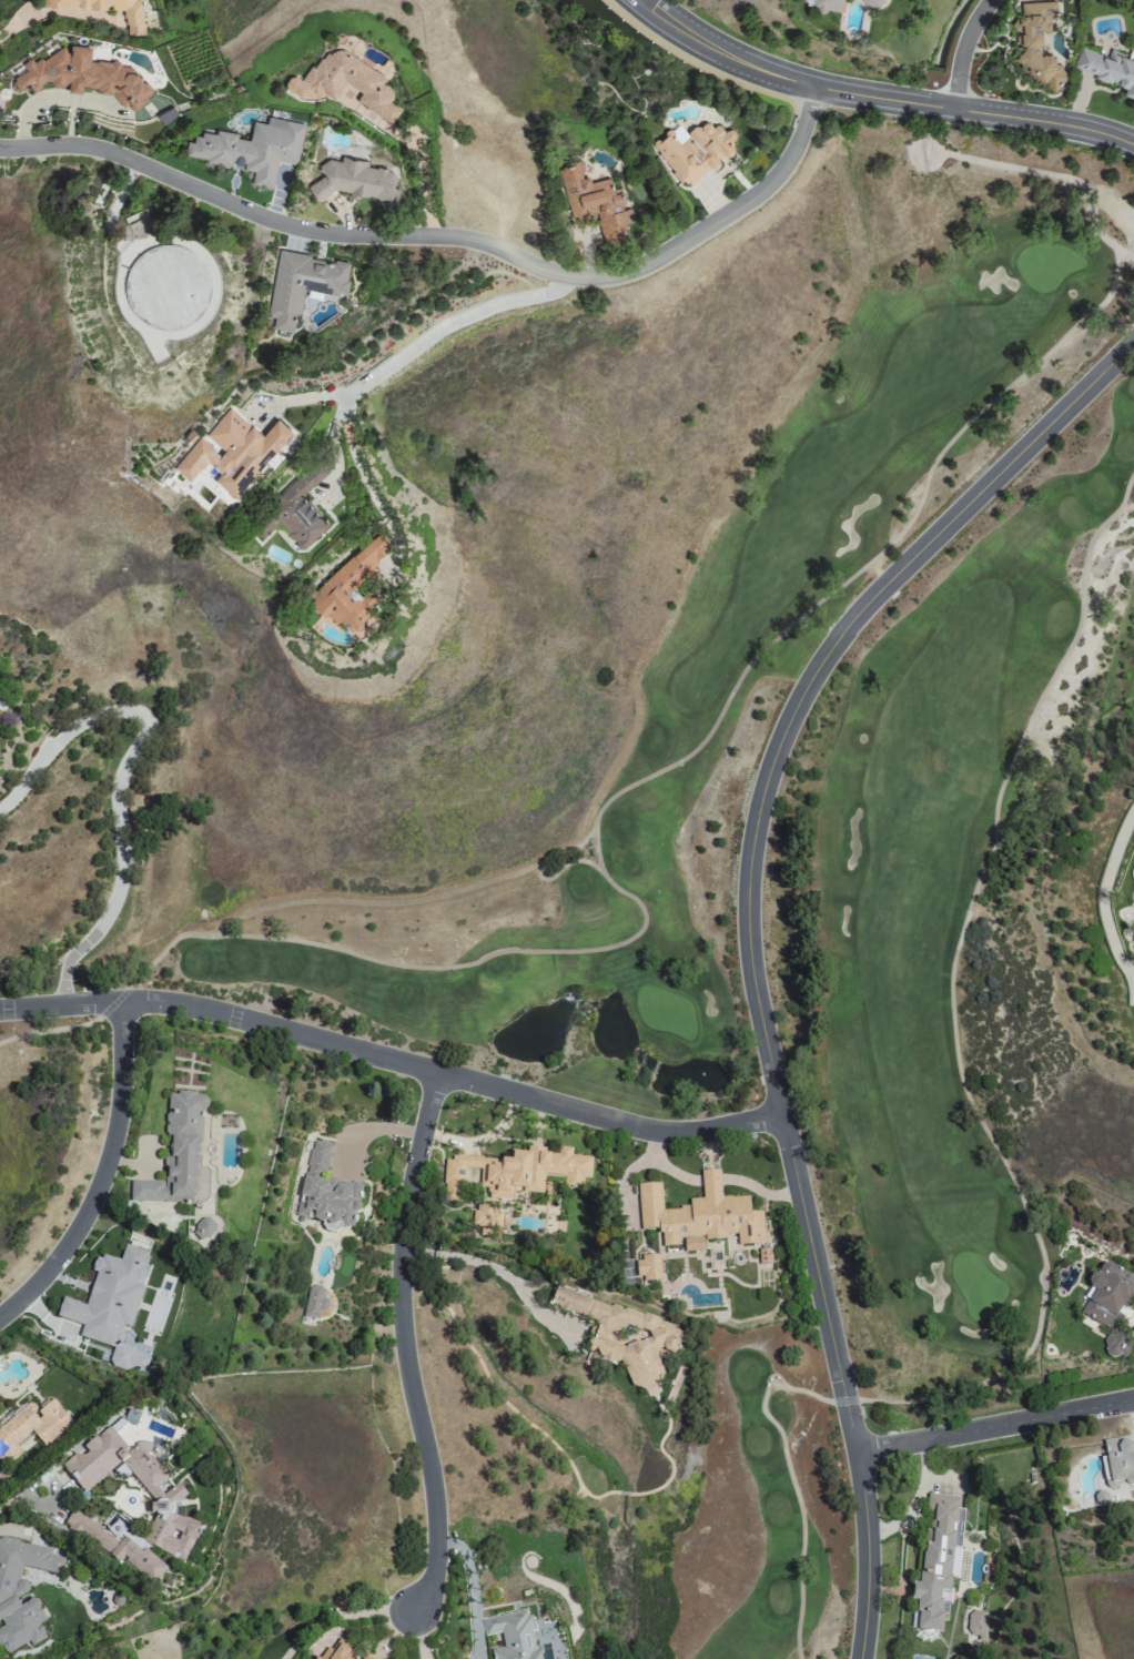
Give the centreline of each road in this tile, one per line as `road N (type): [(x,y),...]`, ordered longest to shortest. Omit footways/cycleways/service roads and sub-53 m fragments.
road 1 (residential): [(1133,348),(869,609),(810,689),(763,807),(752,947),(854,1450),(855,1658)]
road 2 (residential): [(814,88),(798,149),(761,194),(619,275),(547,271),(470,240),(295,227),(100,150),(0,148)]
road 3 (residential): [(786,1116),(664,1134),(214,1012),(119,1002),(0,1006)]
road 4 (residential): [(439,1074),(412,1200),(404,1285),(439,1548),(409,1612)]
road 5 (residential): [(639,0),(718,53),(842,97),(1079,130),(1133,147)]
road 6 (residential): [(0,1315),(38,1282),(92,1202),(119,1109),(119,1002)]
road 7 (residential): [(854,1450),(1133,1400)]
road 8 (residential): [(958,113),(970,49),(995,0)]

